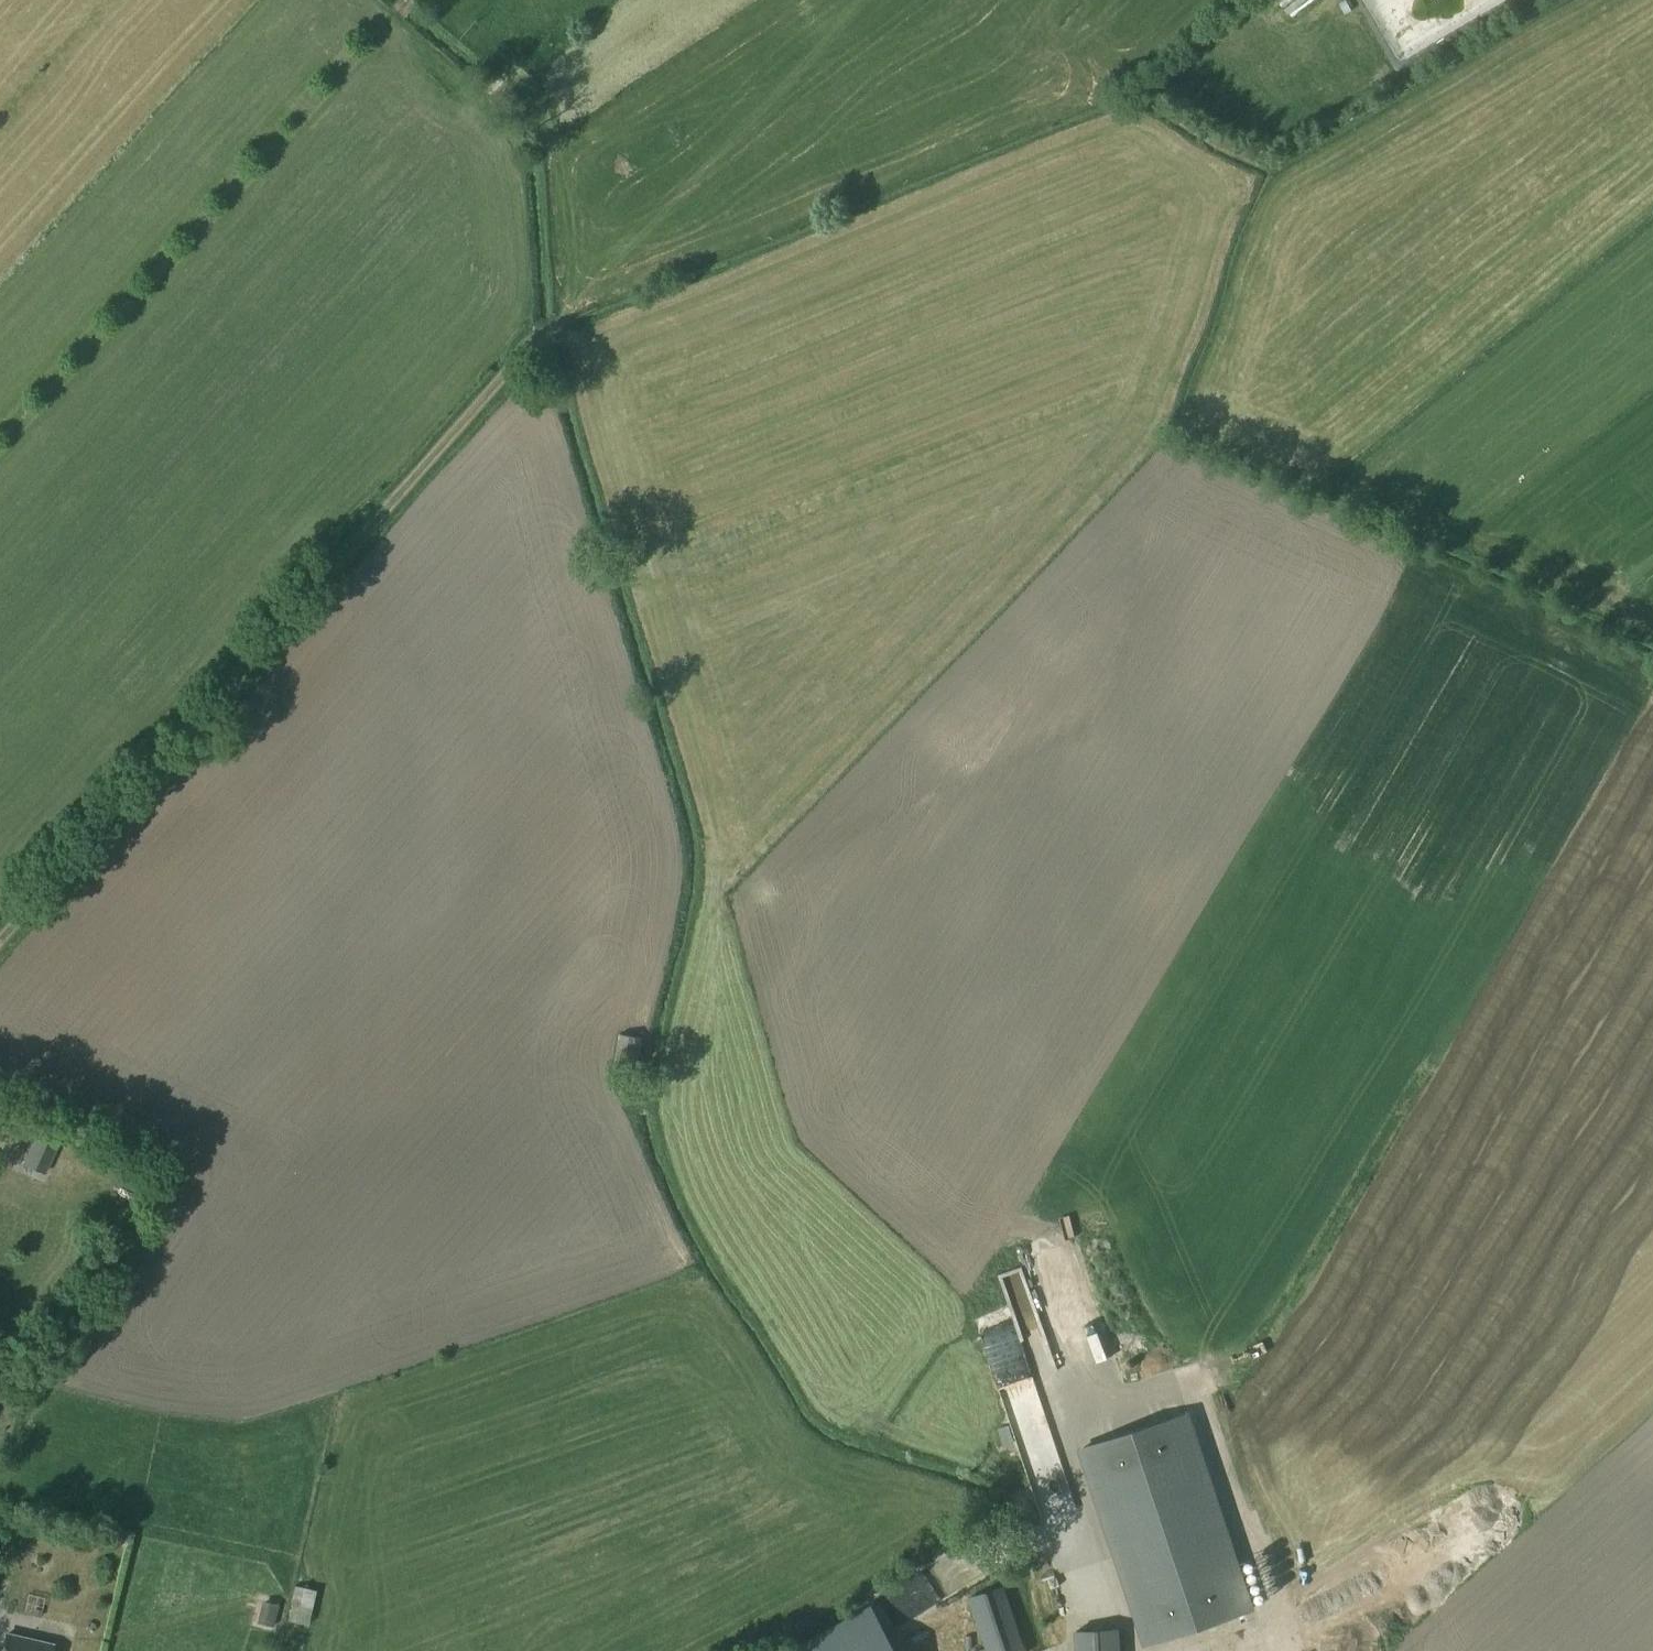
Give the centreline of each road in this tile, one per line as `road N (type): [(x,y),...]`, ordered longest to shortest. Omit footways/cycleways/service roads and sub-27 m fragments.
road 1 (track): [(0,938),(568,308)]

